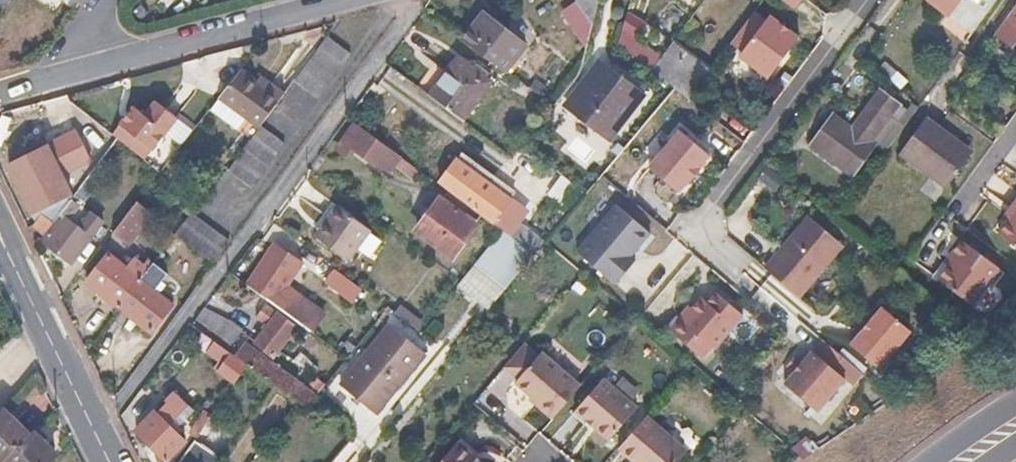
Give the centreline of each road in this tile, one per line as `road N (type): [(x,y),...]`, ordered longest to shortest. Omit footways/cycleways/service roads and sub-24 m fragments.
road 1 (residential): [(97,433),(412,0)]
road 2 (residential): [(58,75),(357,0)]
road 3 (tertiary): [(0,236),(97,433)]

